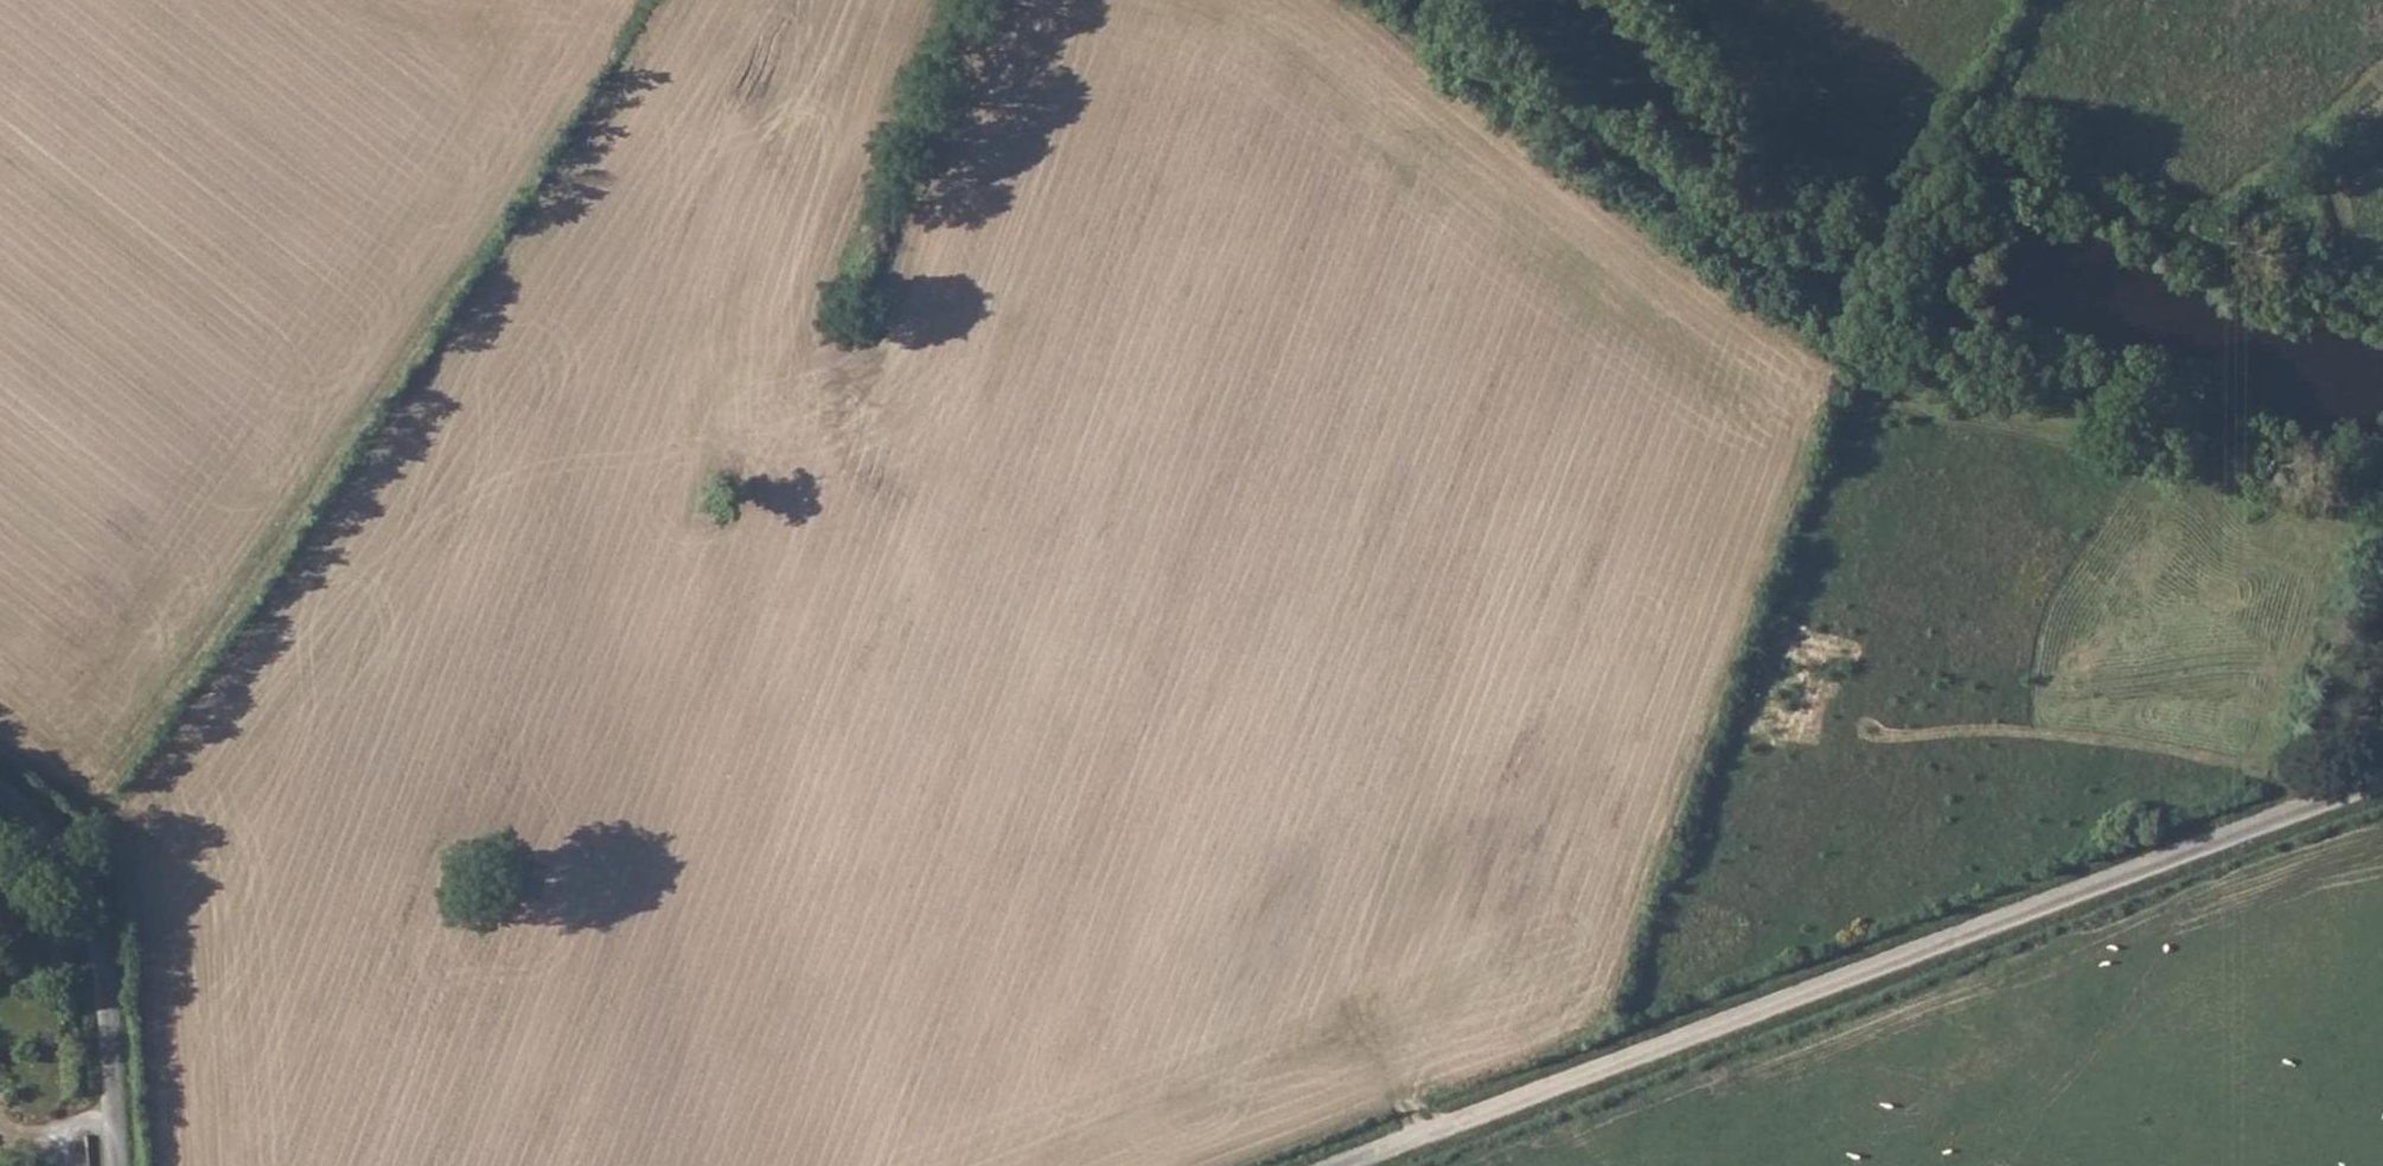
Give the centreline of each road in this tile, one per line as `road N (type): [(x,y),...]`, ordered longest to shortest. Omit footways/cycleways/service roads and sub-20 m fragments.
road 1 (unclassified): [(2382,782),(1336,1165)]
road 2 (unclassified): [(0,791),(55,838),(82,880),(98,933),(114,1165)]

